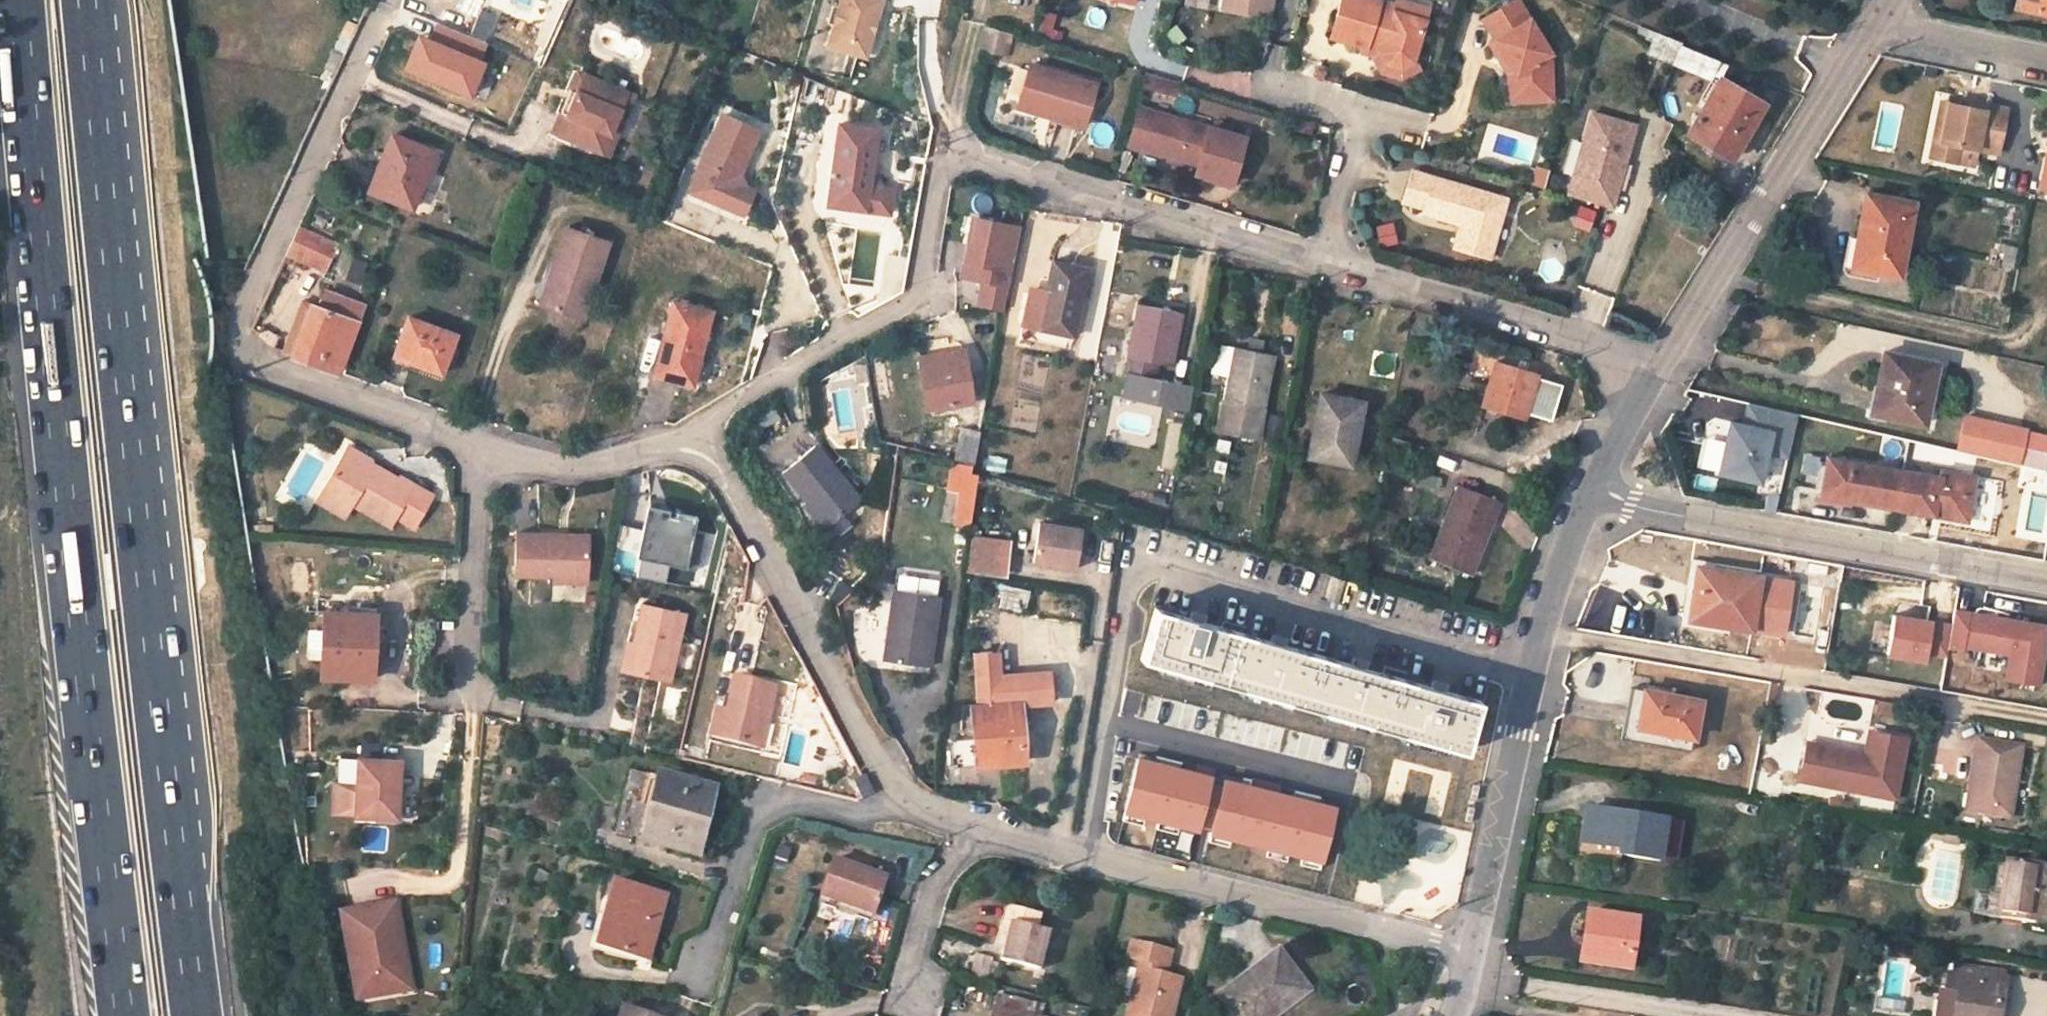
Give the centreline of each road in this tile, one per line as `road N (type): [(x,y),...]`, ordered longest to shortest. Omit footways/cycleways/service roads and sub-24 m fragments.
road 1 (motorway): [(197,1015),(90,0)]
road 2 (motorway): [(19,0),(124,1015)]
road 3 (residential): [(1325,261),(958,152),(942,171),(913,303),(719,414),(700,439)]
road 4 (residential): [(977,826),(1471,954)]
road 5 (residential): [(700,439),(873,756),(904,795),(977,826)]
road 6 (residential): [(1471,954),(1543,631),(1596,489)]
road 7 (residential): [(2046,578),(1632,506),(1596,489)]
road 8 (residential): [(1650,376),(1879,24)]
road 9 (residential): [(238,321),(387,0)]
road 10 (residential): [(1650,376),(1601,345),(1325,261)]
road 11 (residential): [(238,321),(242,347),(263,362),(481,447)]
road 12 (residential): [(467,699),(481,447)]
road 13 (residential): [(481,447),(573,469),(700,439)]
road 14 (residential): [(903,1008),(939,878),(977,826)]
road 15 (residential): [(2046,61),(1879,24)]
road 16 (residential): [(1359,113),(1325,261)]
road 17 (residential): [(1596,489),(1650,376)]
road 18 (residential): [(1240,82),(1359,113)]

